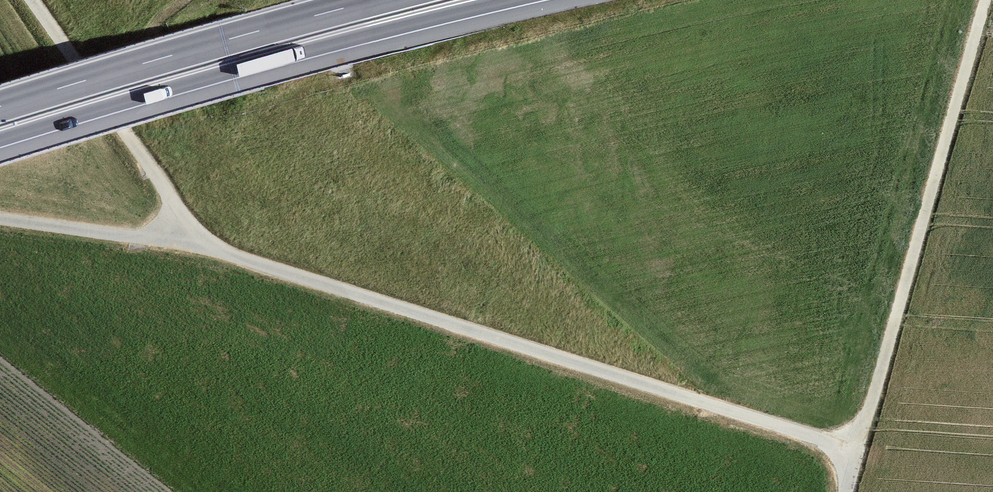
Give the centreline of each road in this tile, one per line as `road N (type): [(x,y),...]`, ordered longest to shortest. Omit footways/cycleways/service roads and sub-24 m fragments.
road 1 (track): [(847,491),(859,450),(185,243),(170,196),(32,0)]
road 2 (trunk): [(0,139),(511,0)]
road 3 (track): [(859,450),(986,0)]
road 4 (trunk): [(375,0),(0,106)]
road 5 (track): [(185,243),(0,218)]

